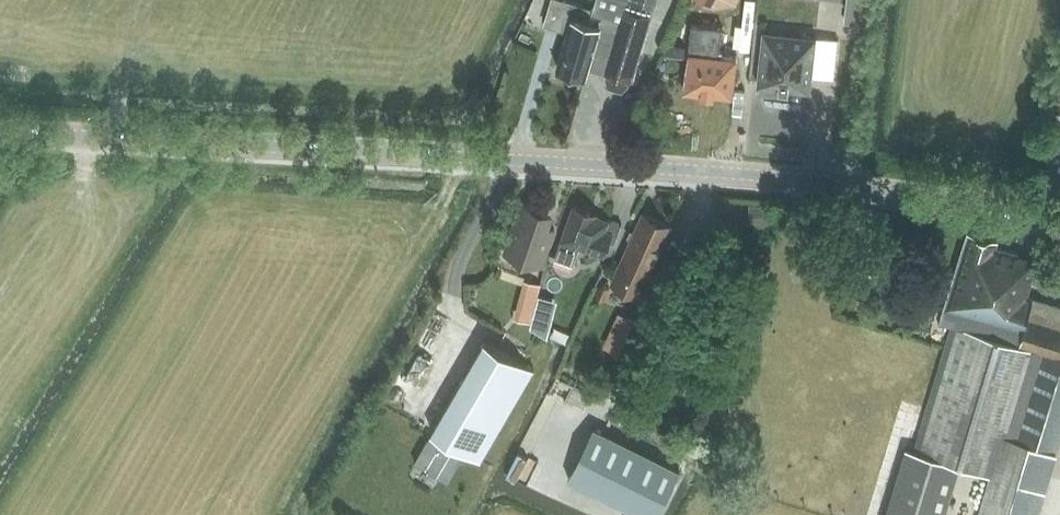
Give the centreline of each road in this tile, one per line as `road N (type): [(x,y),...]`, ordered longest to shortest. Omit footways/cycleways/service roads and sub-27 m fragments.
road 1 (tertiary): [(1059,219),(706,174),(0,140)]

